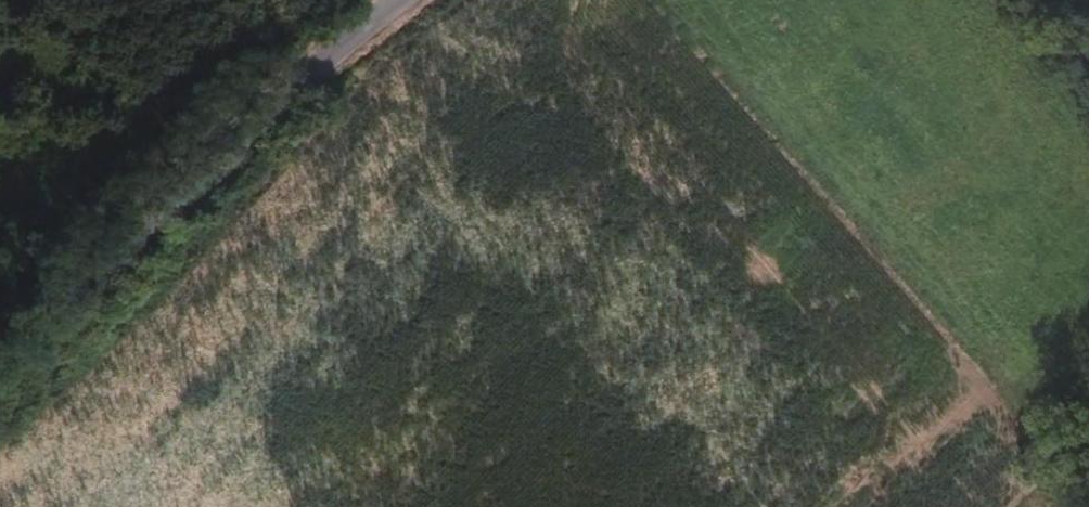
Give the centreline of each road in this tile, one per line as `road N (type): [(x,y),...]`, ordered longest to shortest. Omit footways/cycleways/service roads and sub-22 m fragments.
road 1 (tertiary): [(0,345),(289,83),(396,0)]

